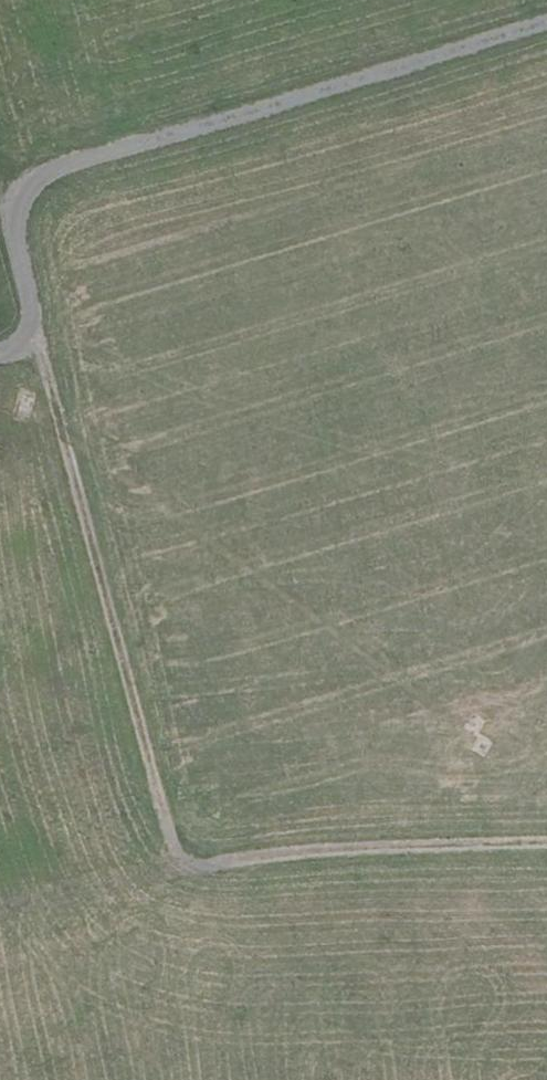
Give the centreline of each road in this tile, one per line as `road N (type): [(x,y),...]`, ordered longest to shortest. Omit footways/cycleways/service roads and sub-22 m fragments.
road 1 (track): [(0,353),(38,343),(15,238),(27,184),(546,19)]
road 2 (track): [(38,343),(180,857)]
road 3 (track): [(546,846),(276,854),(212,865),(180,857)]

